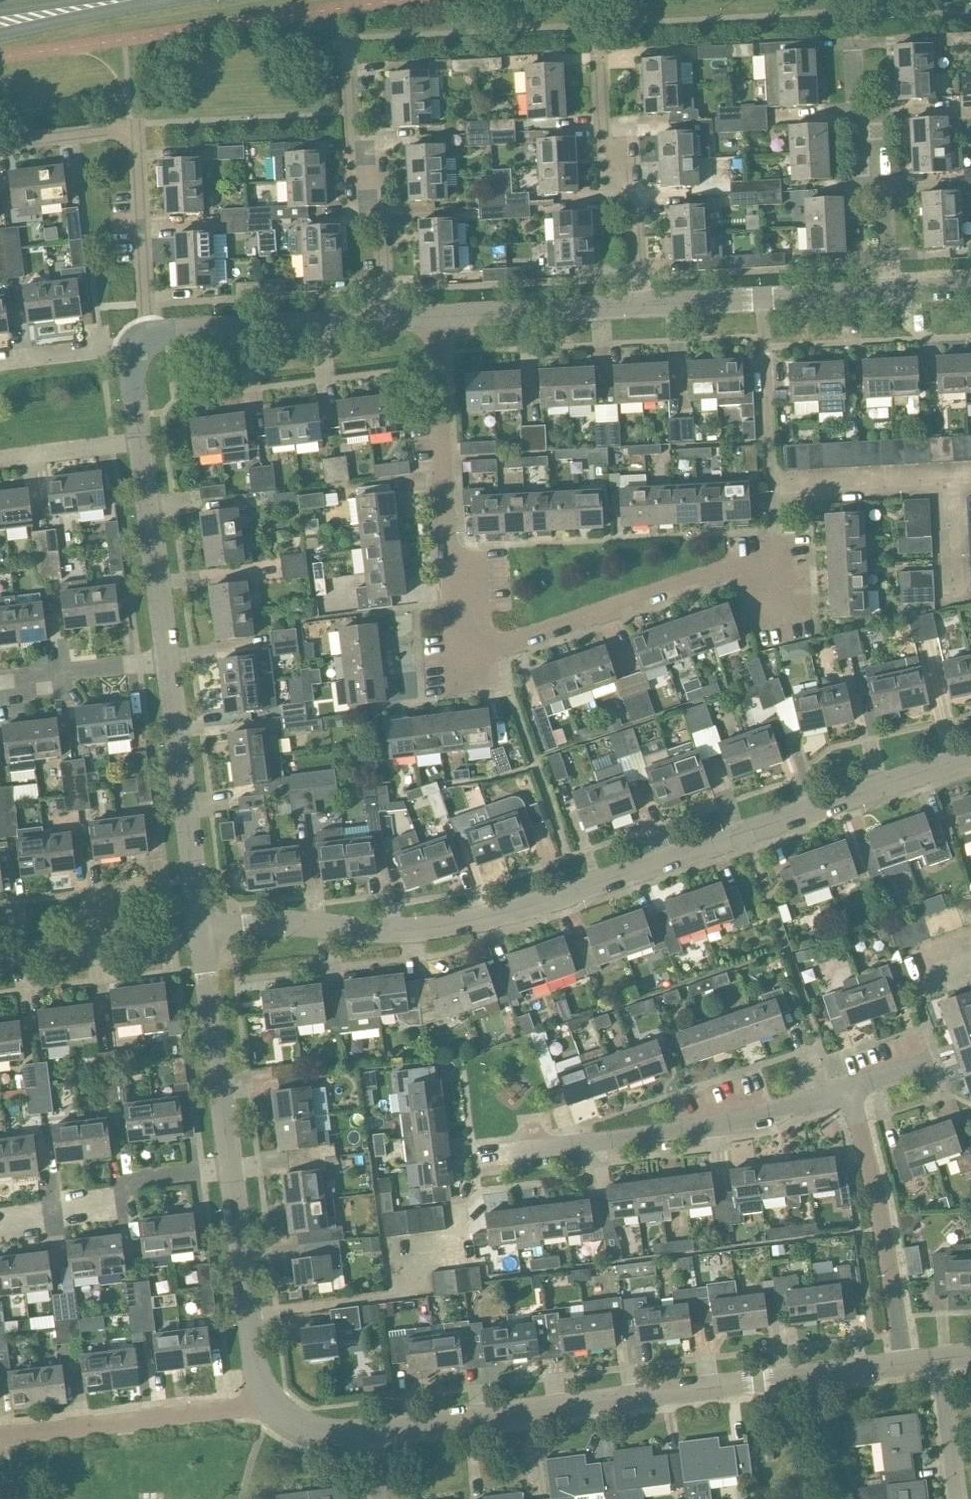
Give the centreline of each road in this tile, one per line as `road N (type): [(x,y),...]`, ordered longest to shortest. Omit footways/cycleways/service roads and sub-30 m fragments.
road 1 (residential): [(970,758),(456,927),(390,934),(268,924),(199,929)]
road 2 (residential): [(772,485),(775,549),(763,557),(482,656),(469,652),(457,630),(434,318)]
road 3 (residential): [(370,1429),(904,1362)]
road 4 (residential): [(483,1156),(734,1125),(851,1088)]
road 5 (residential): [(145,334),(131,136),(108,131),(0,145)]
road 6 (residential): [(636,306),(632,210),(607,136),(600,24)]
road 7 (residential): [(379,321),(374,218),(352,129),(349,38)]
road 8 (residential): [(904,1362),(885,1230),(851,1088)]
road 9 (residential): [(887,292),(880,183),(855,100),(853,19)]
road 10 (residential): [(0,1438),(226,1413),(268,1400)]
road 11 (residential): [(166,661),(199,929)]
road 12 (residential): [(199,929),(228,1172)]
road 13 (residential): [(0,1212),(100,1201),(119,1184),(228,1172)]
road 14 (residential): [(379,321),(145,334)]
road 15 (residential): [(228,1172),(253,1371),(268,1400)]
road 16 (residential): [(139,443),(166,661)]
road 17 (residential): [(636,306),(434,318)]
road 18 (residential): [(0,956),(199,929)]
road 19 (residential): [(763,299),(772,485)]
road 20 (residential): [(772,485),(946,480)]
road 21 (residential): [(0,692),(52,674),(166,661)]
road 22 (residential): [(956,1498),(940,1358)]
road 23 (residential): [(139,443),(0,462)]
road 24 (tertiary): [(0,23),(129,0)]
road 25 (residential): [(0,367),(129,351)]
road 26 (residential): [(763,299),(636,306)]
road 27 (residential): [(887,292),(763,299)]

